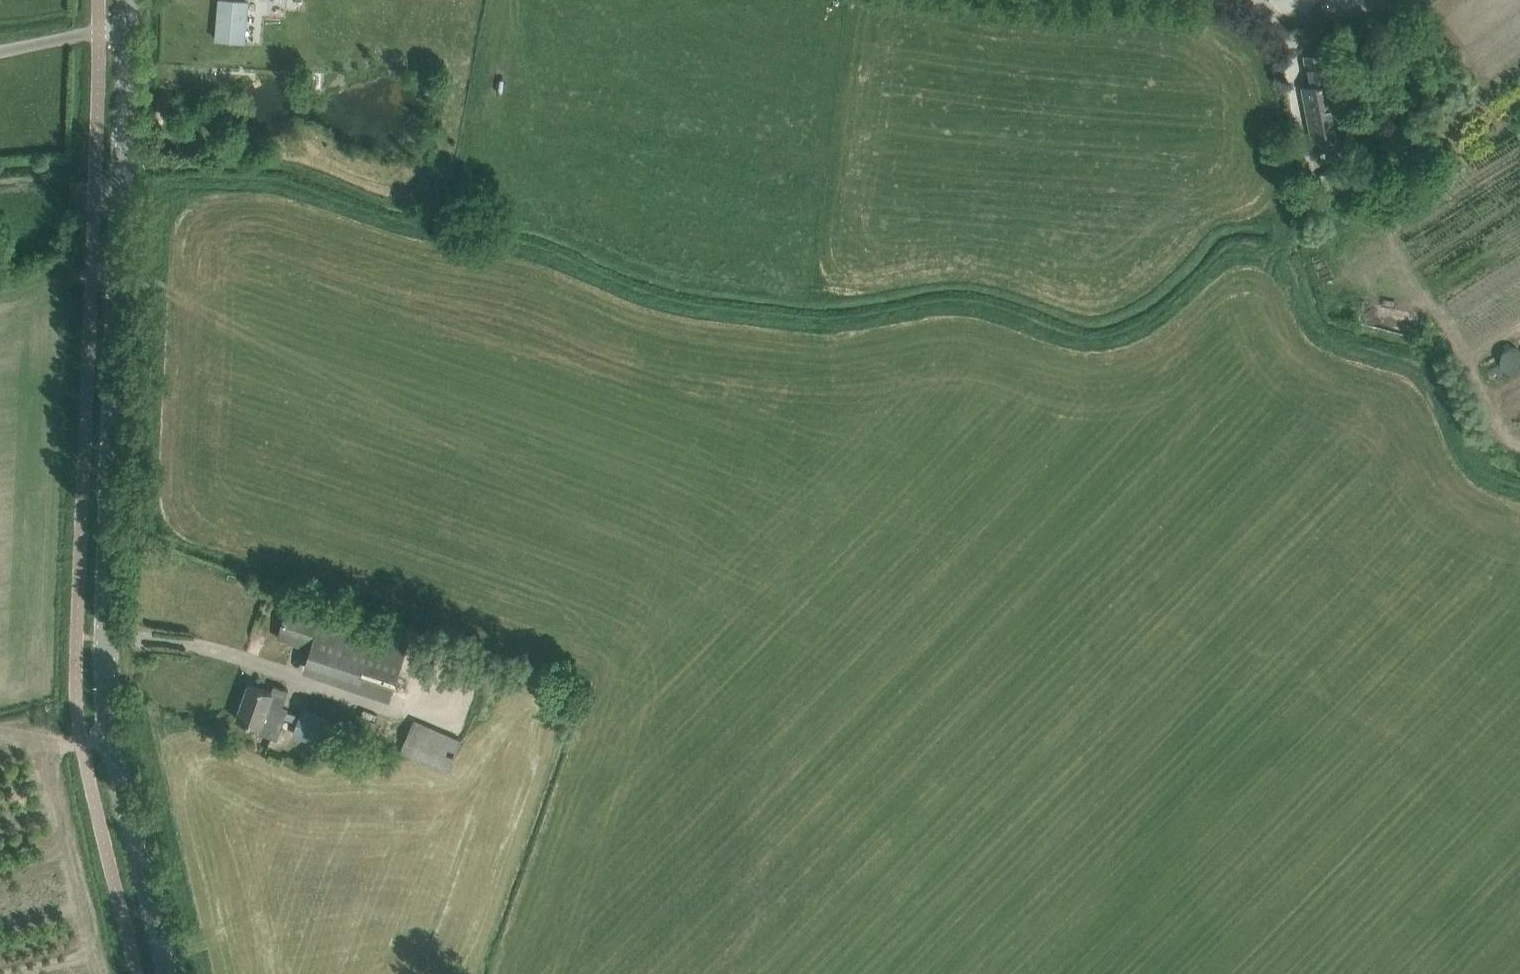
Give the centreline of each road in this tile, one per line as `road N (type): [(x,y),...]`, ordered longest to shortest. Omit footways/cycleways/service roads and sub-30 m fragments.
road 1 (tertiary): [(167,973),(116,761),(107,683),(128,0)]

